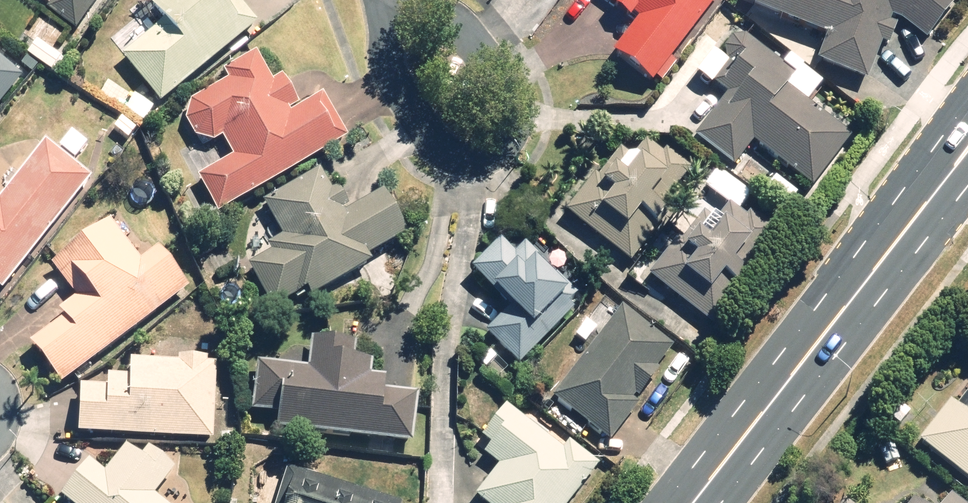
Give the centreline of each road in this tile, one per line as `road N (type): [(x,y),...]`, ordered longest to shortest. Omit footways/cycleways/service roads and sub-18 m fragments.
road 1 (primary): [(693,502),(967,146)]
road 2 (residential): [(372,0),(387,66),(420,120),(458,155),(490,148),(513,123),(513,92),(499,58),(452,4)]

